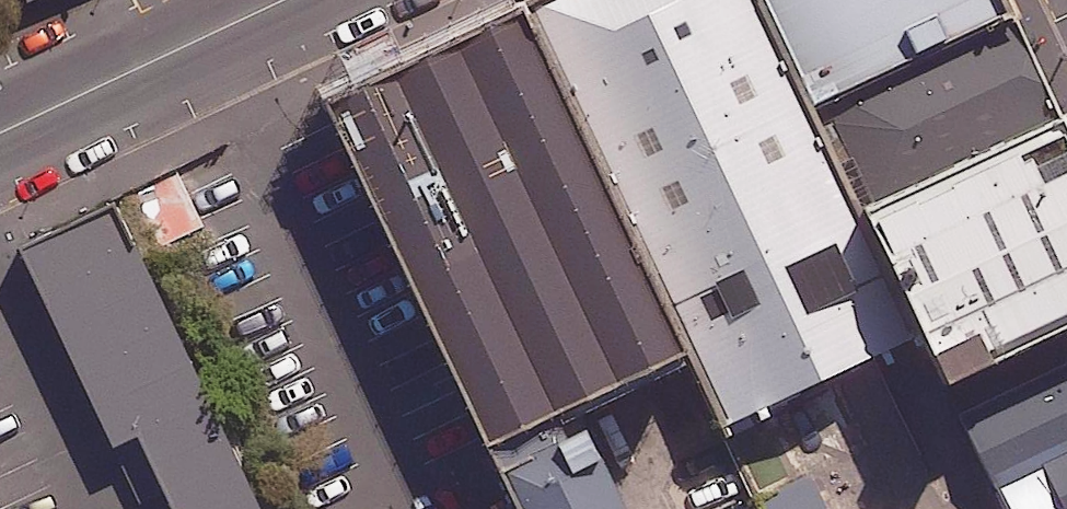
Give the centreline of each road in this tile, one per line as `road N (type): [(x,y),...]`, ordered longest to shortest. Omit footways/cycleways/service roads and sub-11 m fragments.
road 1 (tertiary): [(286,0),(0,137)]

